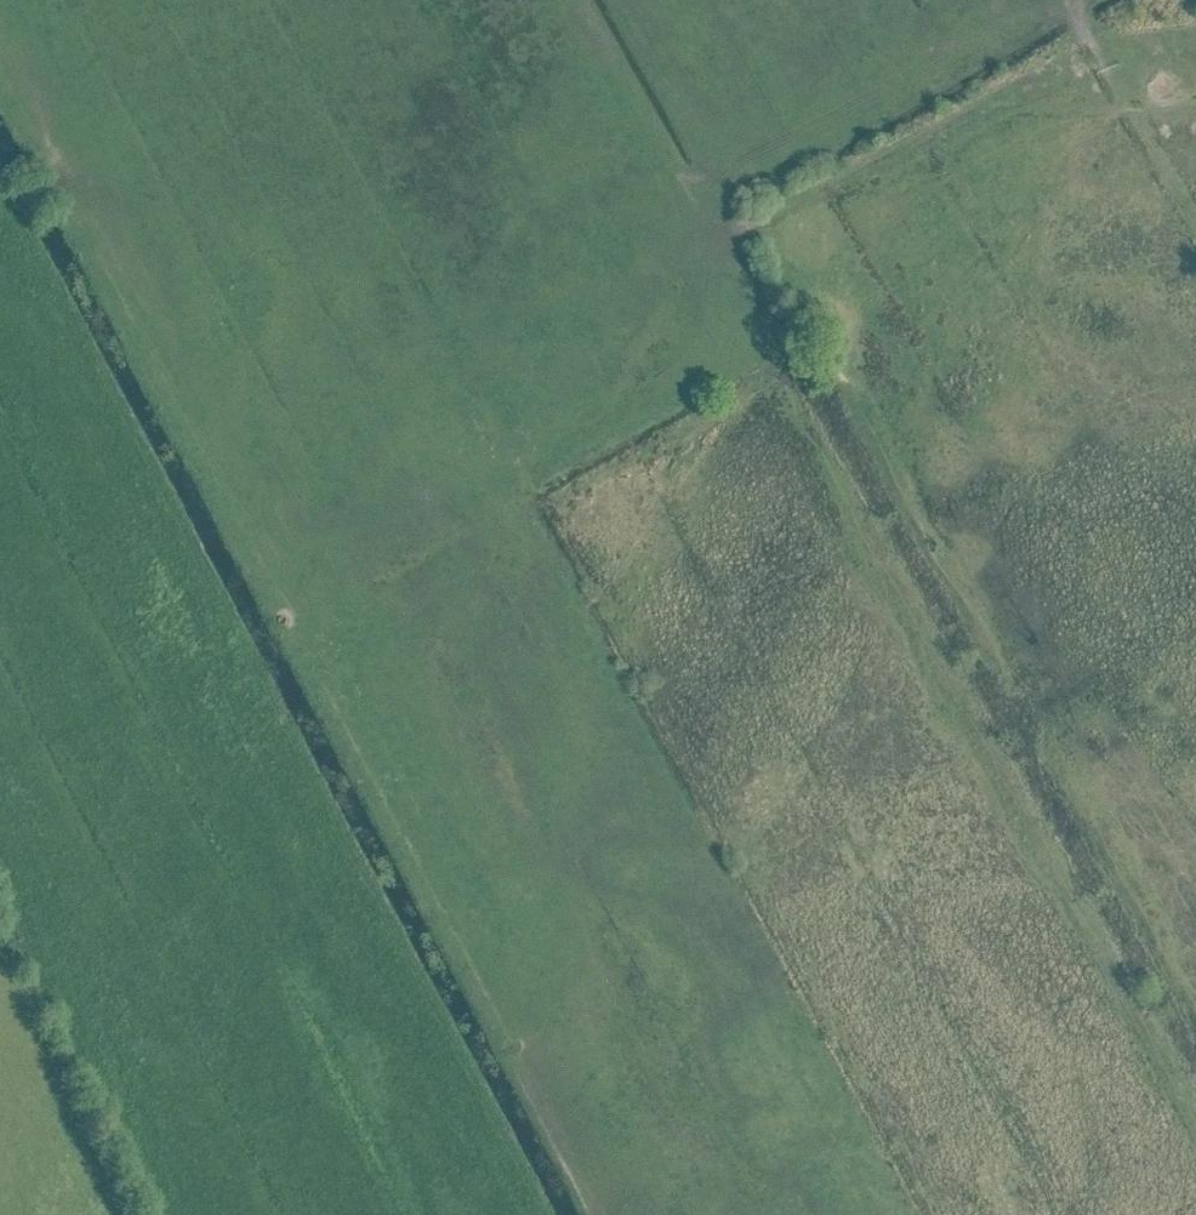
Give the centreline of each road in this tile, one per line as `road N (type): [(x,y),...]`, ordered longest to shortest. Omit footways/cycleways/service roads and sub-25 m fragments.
road 1 (track): [(736,227),(927,112),(978,94),(1063,99),(1195,74)]

